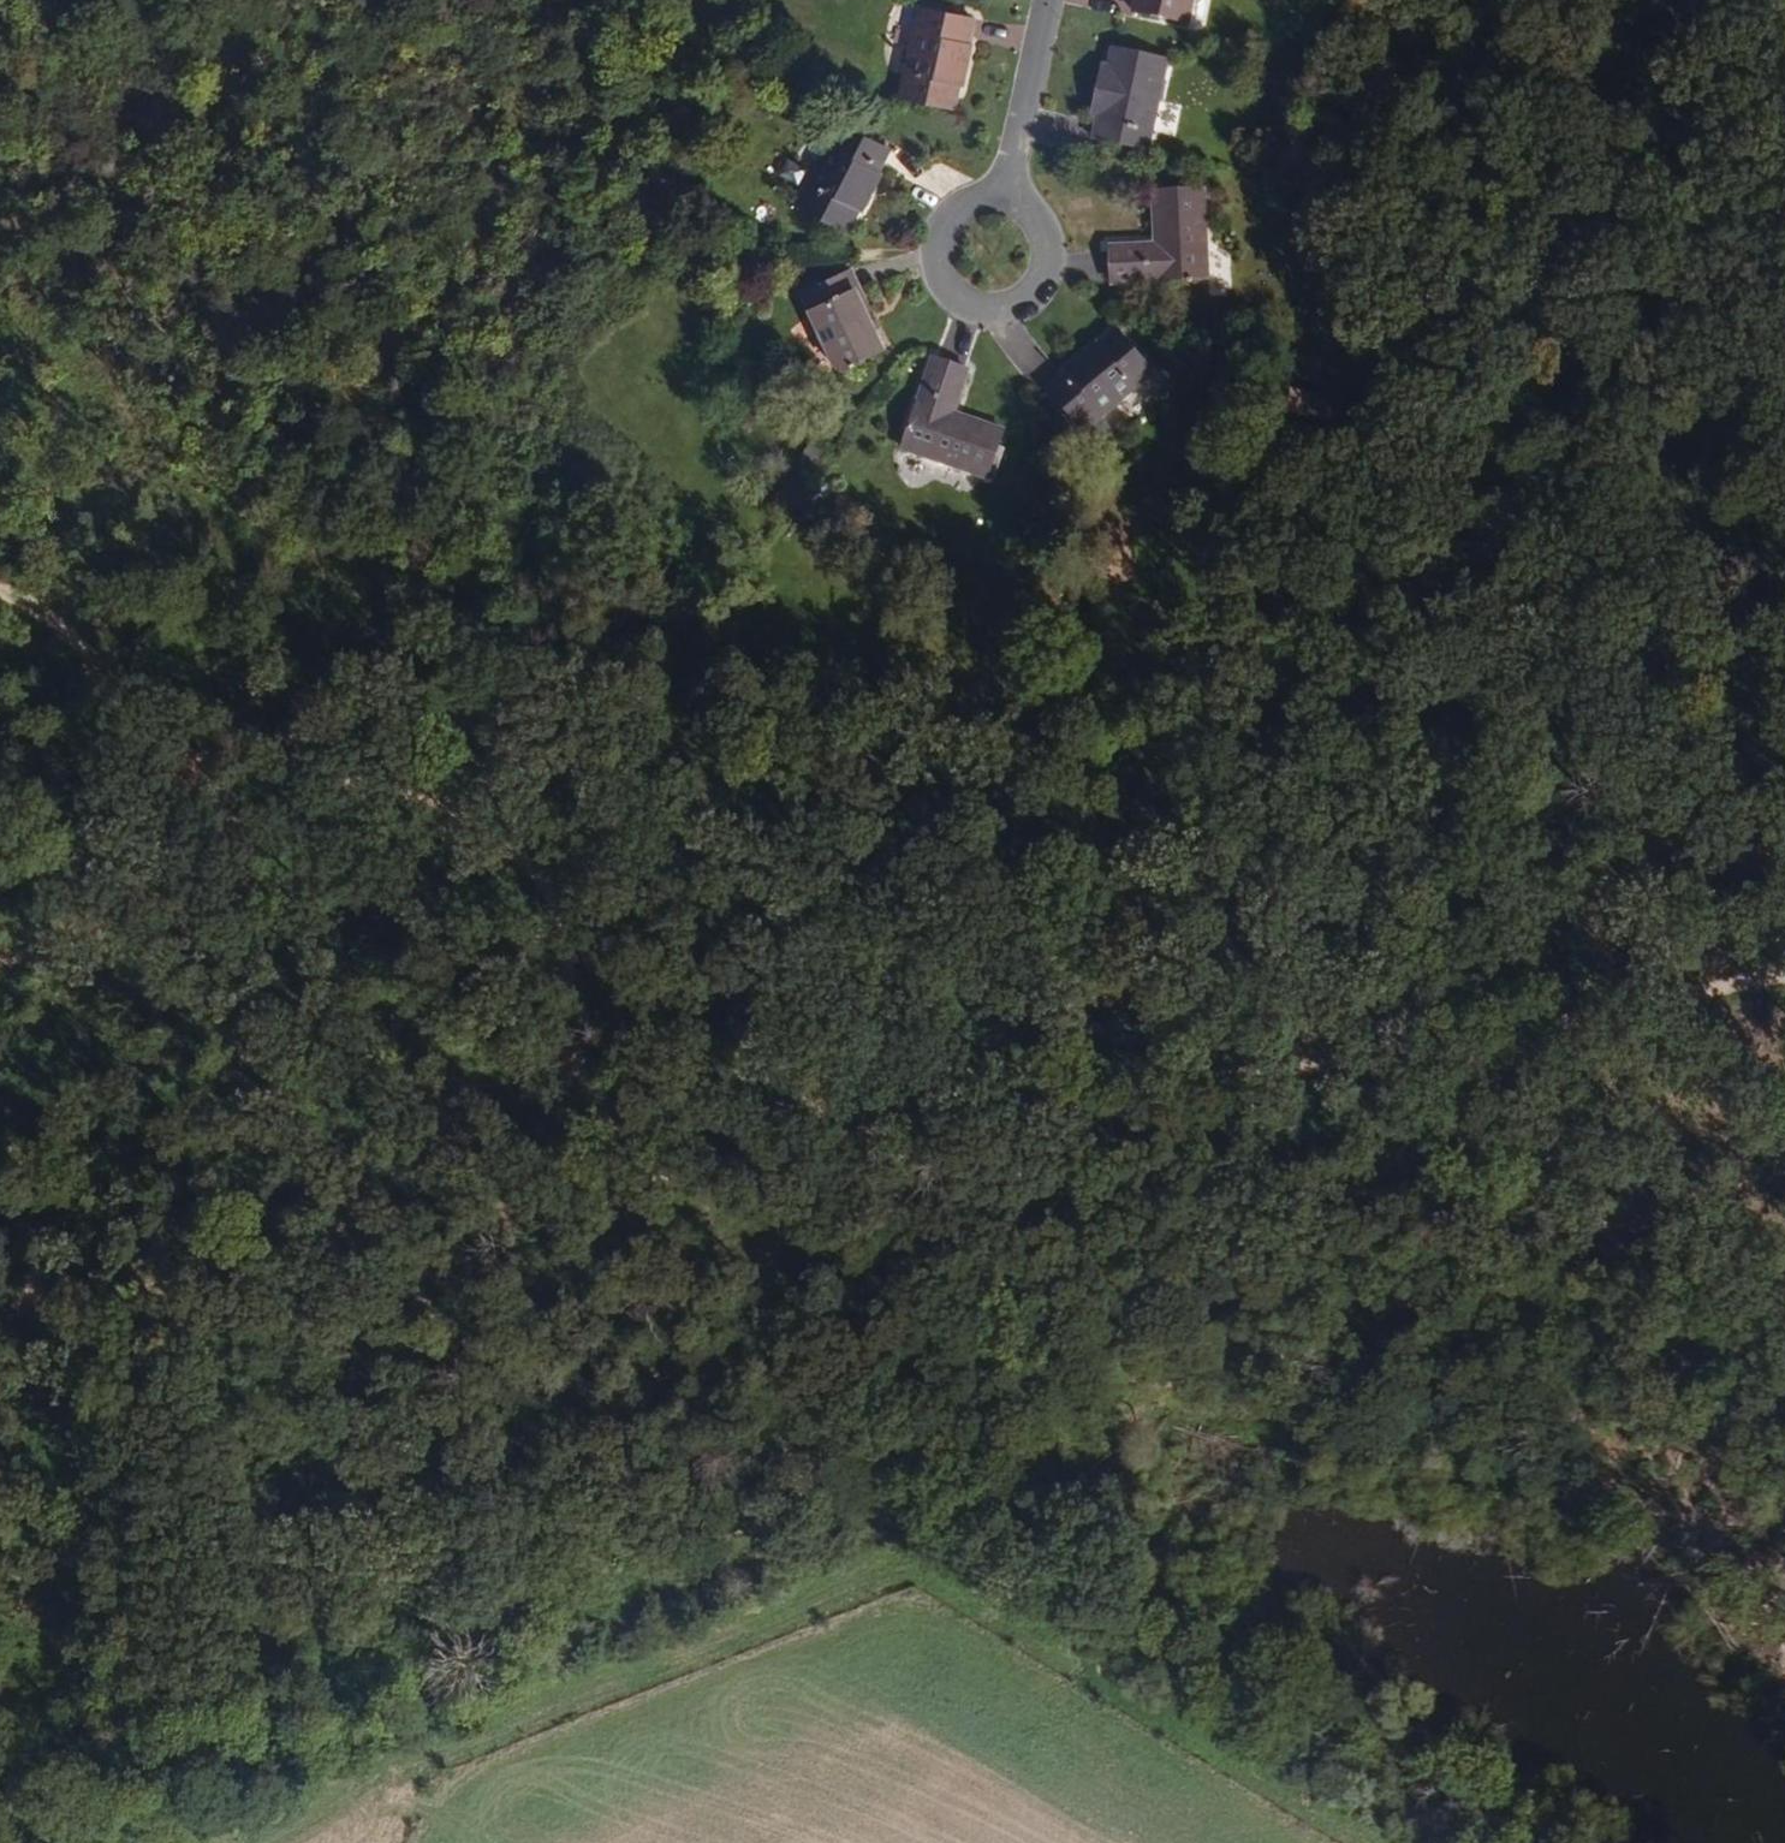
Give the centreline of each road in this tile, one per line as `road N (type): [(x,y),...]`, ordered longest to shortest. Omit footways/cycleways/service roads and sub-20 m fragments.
road 1 (track): [(1784,956),(1530,1016),(1170,1085),(643,1161),(600,1086),(578,974),(436,816),(294,791),(184,716),(133,697),(0,551)]
road 2 (residential): [(1047,0),(1009,201)]
road 3 (residential): [(980,309),(1016,309),(1052,271),(1041,219),(1009,201)]
road 4 (residential): [(1009,201),(972,206),(946,233),(943,270),(951,287),(980,309)]

